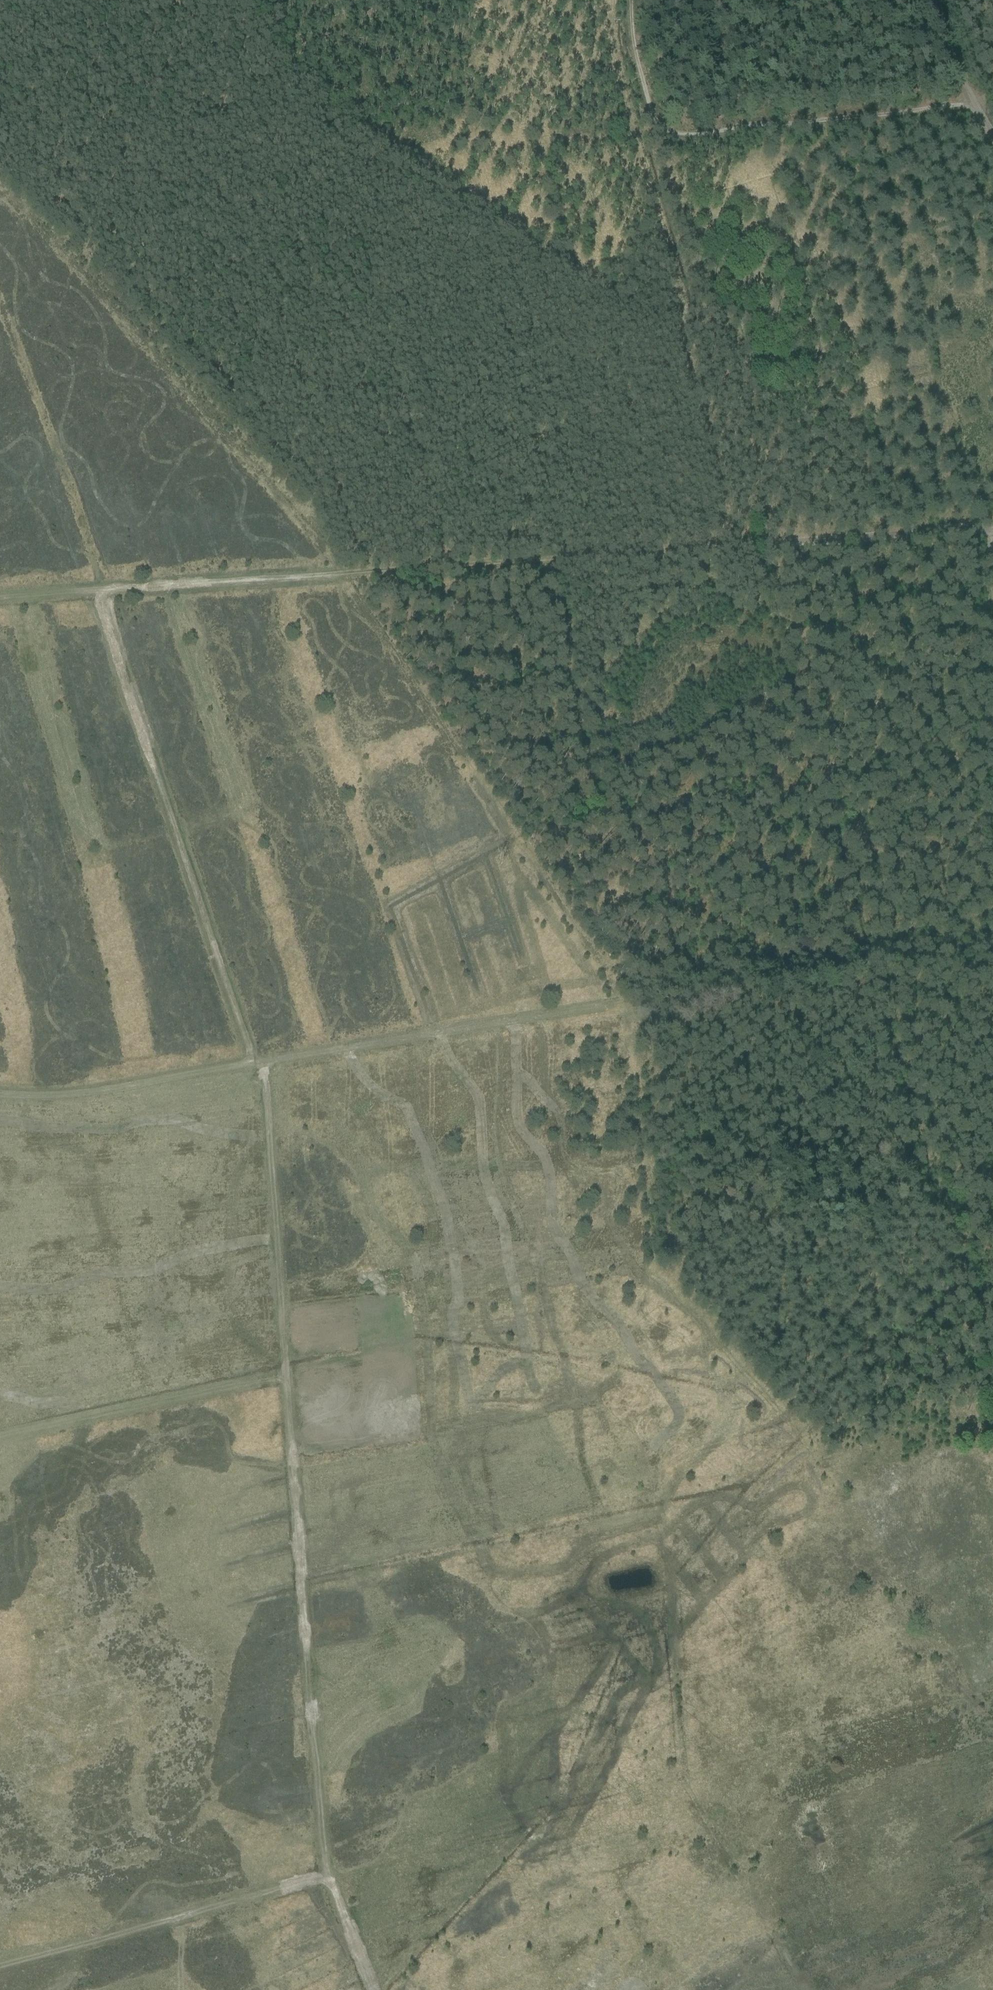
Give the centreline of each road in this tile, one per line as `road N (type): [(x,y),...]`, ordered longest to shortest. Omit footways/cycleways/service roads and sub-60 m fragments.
road 1 (track): [(992,147),(966,101),(648,127),(624,32),(625,0)]
road 2 (track): [(992,92),(966,101),(930,0)]

